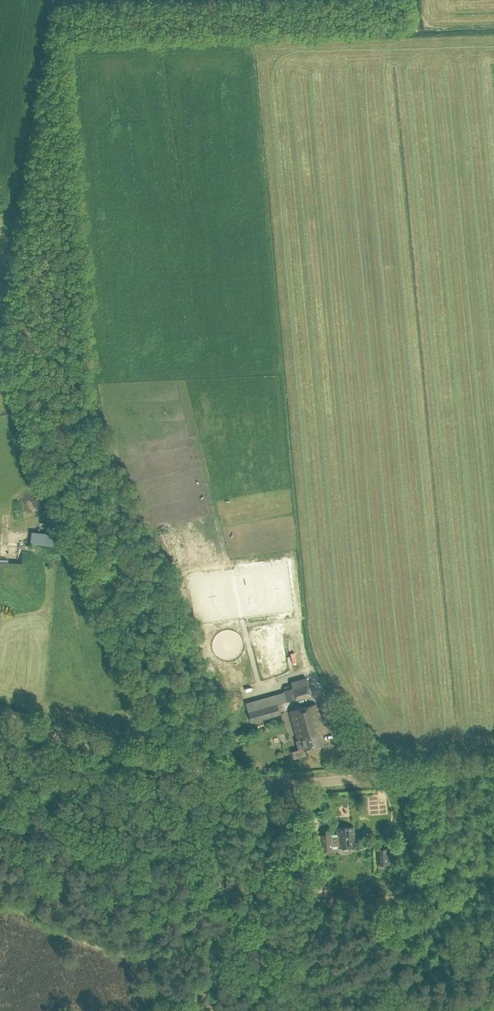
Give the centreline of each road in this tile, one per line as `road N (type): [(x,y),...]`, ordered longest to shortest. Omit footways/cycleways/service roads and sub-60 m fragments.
road 1 (tertiary): [(493,769),(262,786),(0,718)]

